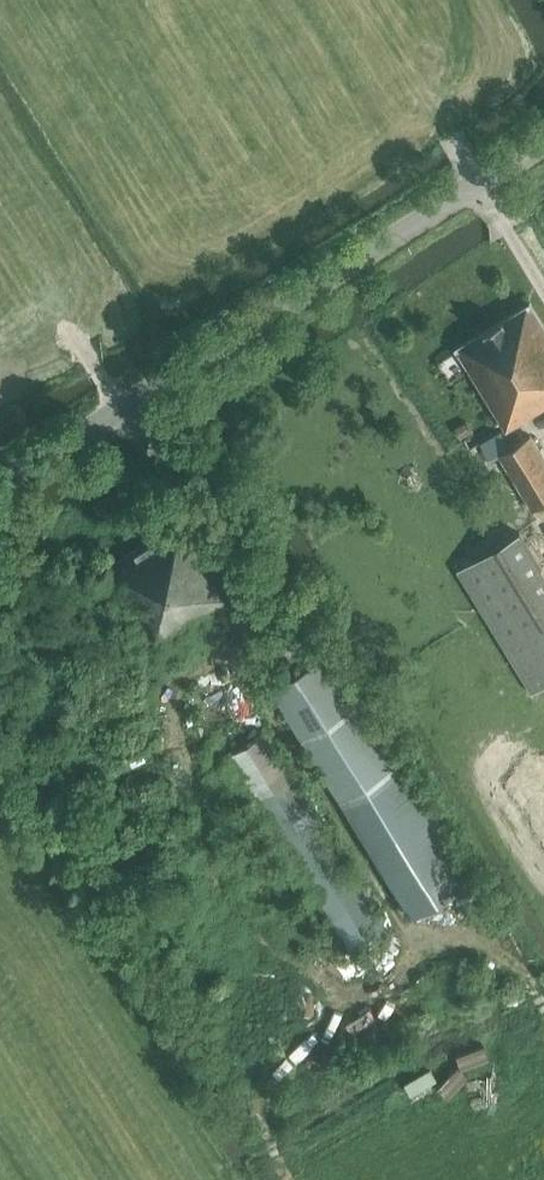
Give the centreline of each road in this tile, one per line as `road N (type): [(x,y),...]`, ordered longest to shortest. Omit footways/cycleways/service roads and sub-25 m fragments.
road 1 (tertiary): [(0,486),(543,147)]

